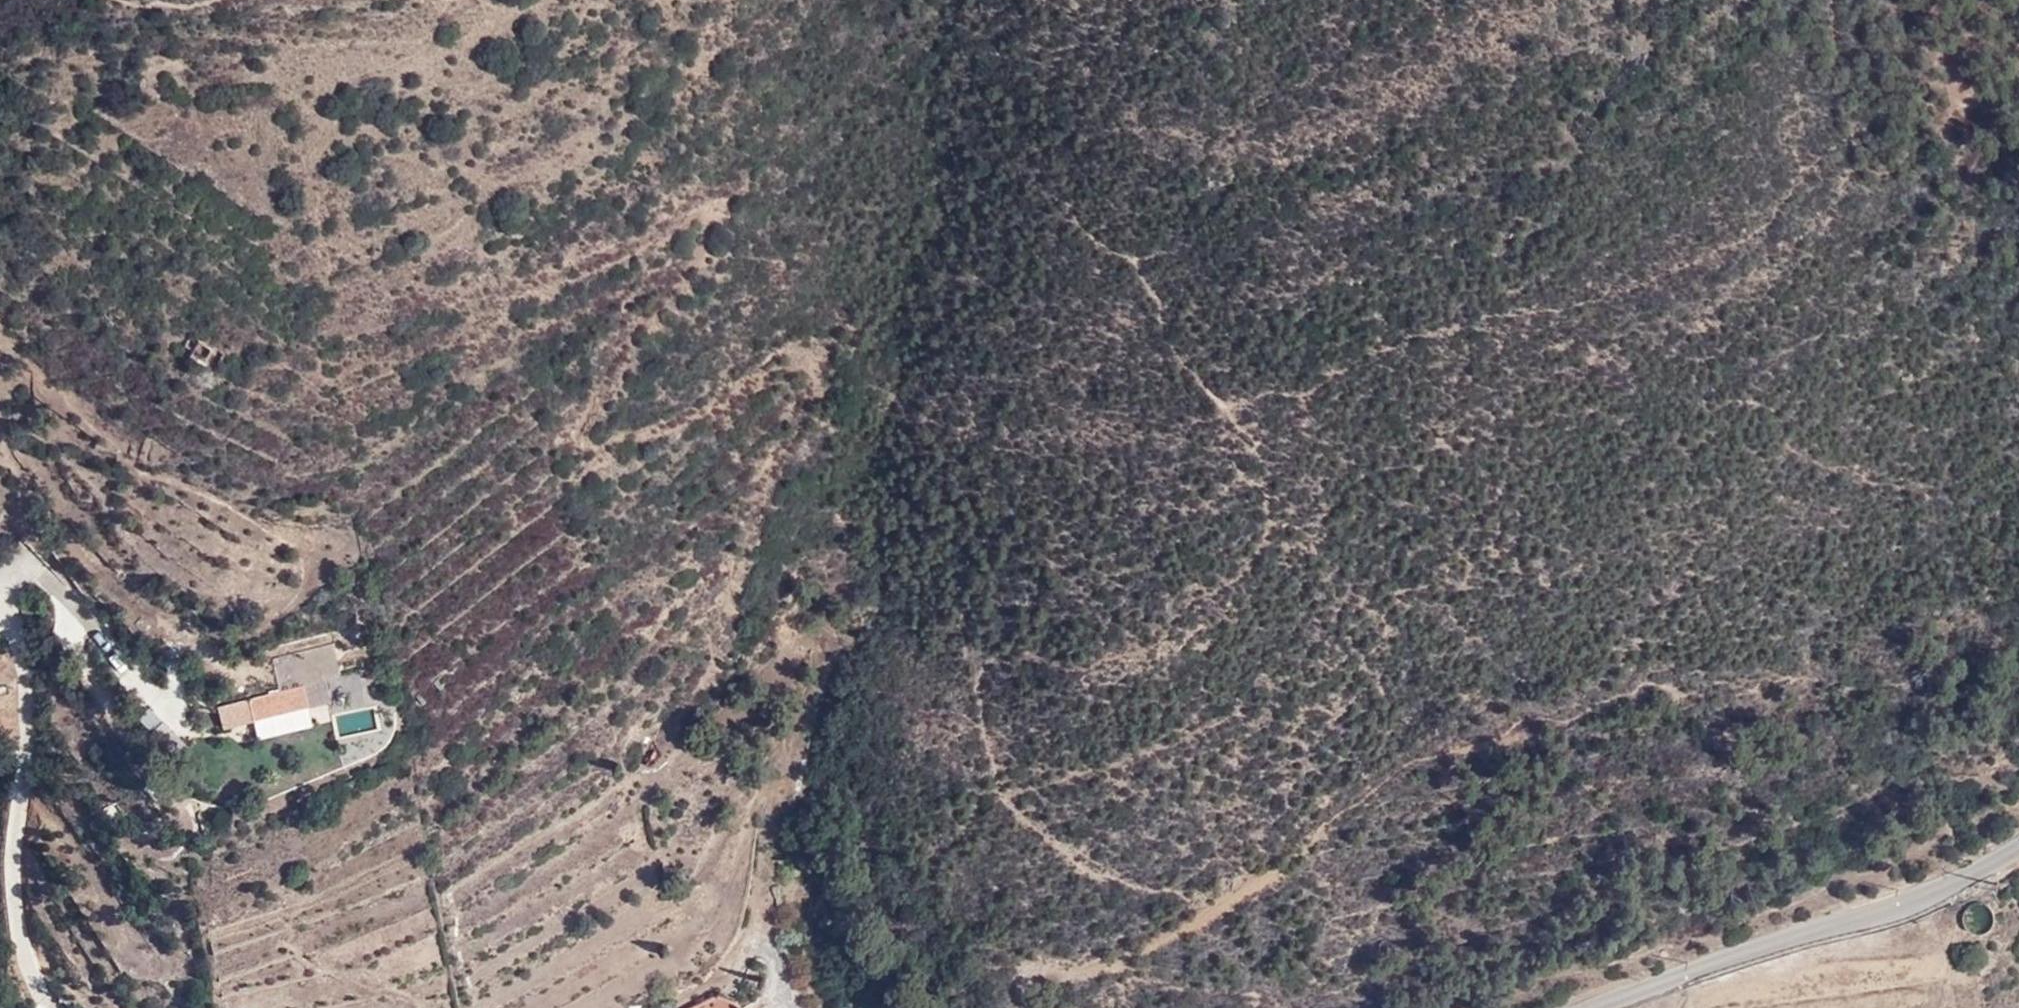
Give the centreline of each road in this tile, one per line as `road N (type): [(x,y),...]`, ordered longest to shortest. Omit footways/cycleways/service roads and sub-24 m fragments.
road 1 (unclassified): [(2018,845),(1886,909),(1588,1007)]
road 2 (track): [(2018,83),(1962,100),(1941,61),(1955,0)]

